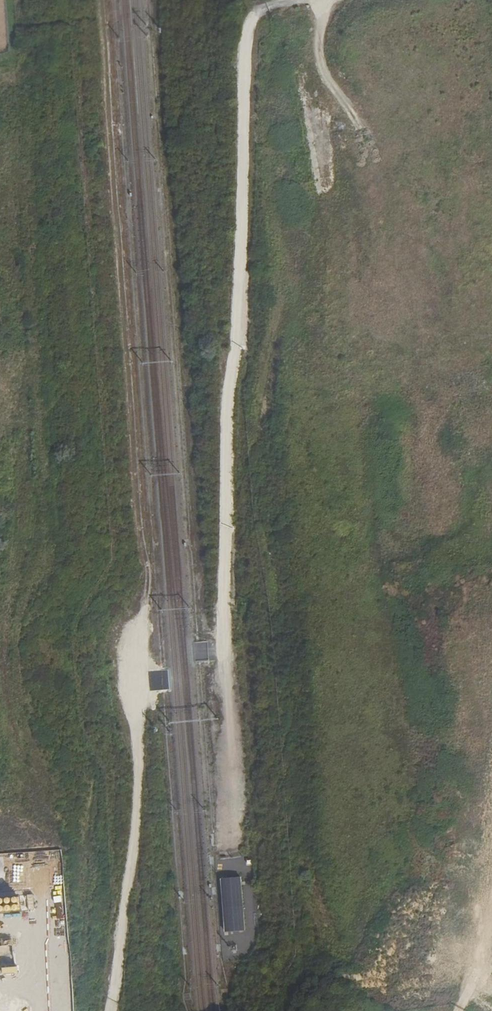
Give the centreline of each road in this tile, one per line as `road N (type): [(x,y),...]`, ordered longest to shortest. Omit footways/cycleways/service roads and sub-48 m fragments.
road 1 (track): [(111,1010),(135,843),(150,574),(102,0)]
road 2 (track): [(230,941),(251,936),(246,871),(225,873),(232,748),(223,638),(227,403),(237,333),(243,55),(262,9)]

